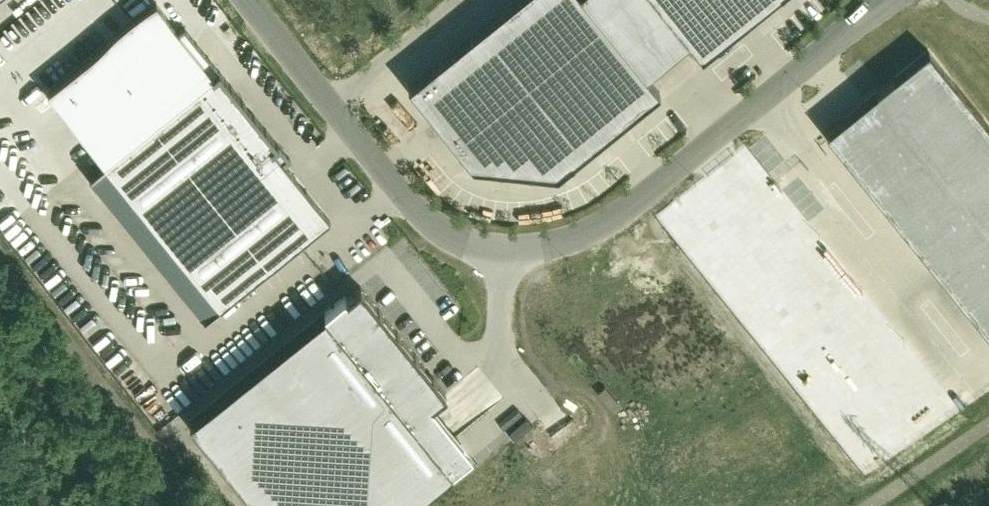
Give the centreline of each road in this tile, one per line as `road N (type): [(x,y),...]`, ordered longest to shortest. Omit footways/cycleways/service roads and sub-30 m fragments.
road 1 (unclassified): [(241,0),(434,232),(494,252),(576,241),(608,224),(887,0)]

